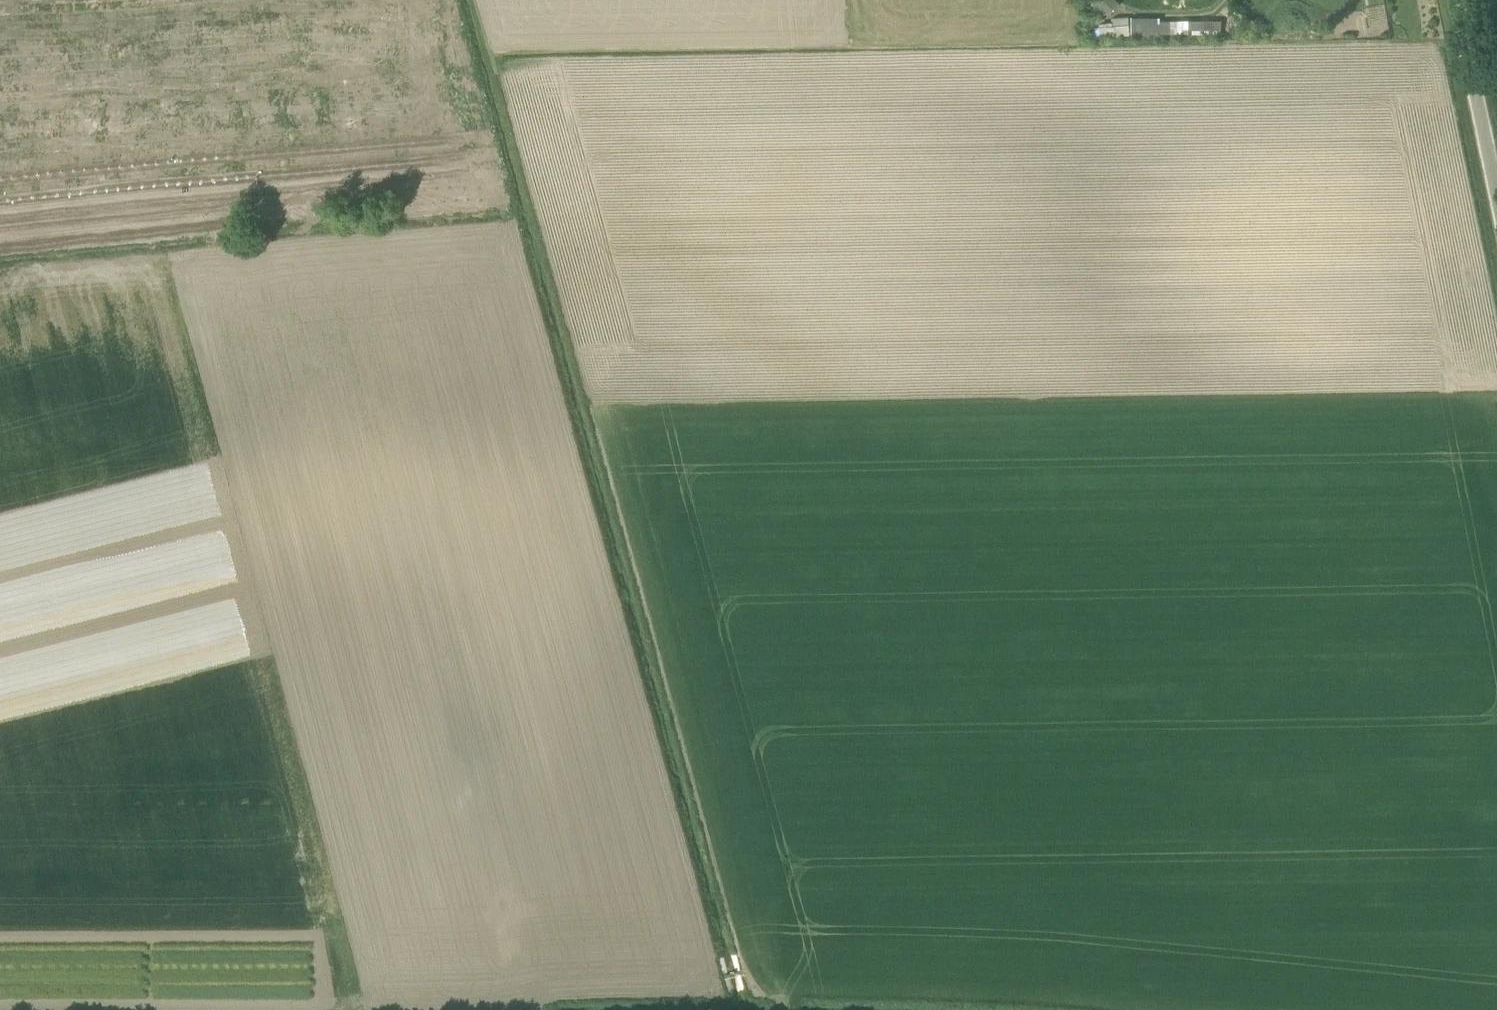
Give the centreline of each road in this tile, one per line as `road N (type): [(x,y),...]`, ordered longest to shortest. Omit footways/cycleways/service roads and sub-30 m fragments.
road 1 (unclassified): [(1496,207),(1455,0)]

